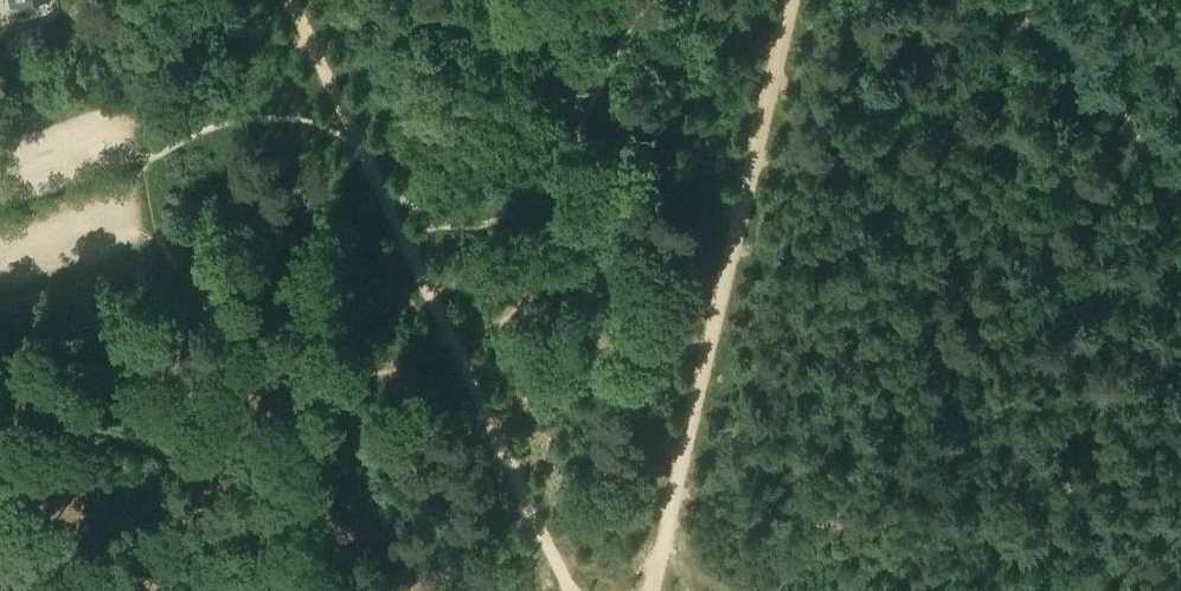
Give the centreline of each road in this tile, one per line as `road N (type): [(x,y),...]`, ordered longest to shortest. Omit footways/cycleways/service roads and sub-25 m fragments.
road 1 (track): [(570,590),(290,0)]
road 2 (track): [(789,0),(647,590)]

